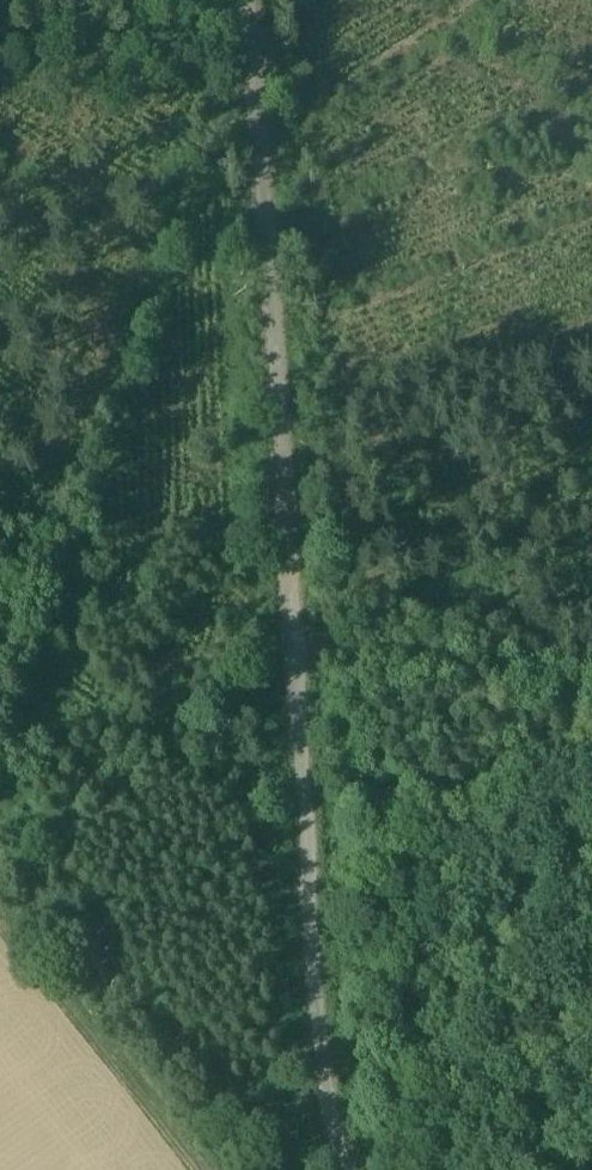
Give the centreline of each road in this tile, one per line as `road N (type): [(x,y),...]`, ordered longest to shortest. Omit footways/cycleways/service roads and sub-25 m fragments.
road 1 (track): [(346,1169),(326,1096),(251,0)]

